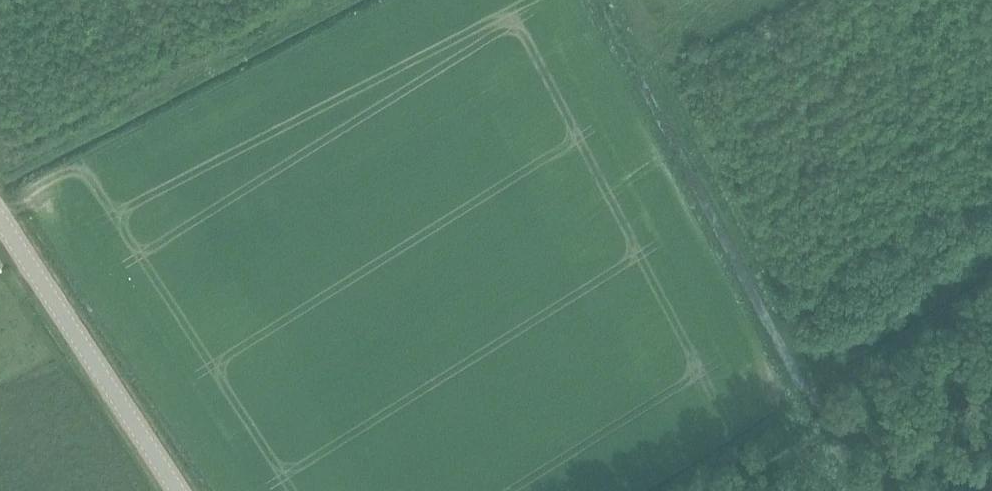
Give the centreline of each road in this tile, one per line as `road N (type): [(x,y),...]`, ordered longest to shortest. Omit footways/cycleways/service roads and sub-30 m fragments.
road 1 (tertiary): [(179,490),(0,224)]
road 2 (track): [(991,333),(737,490)]

